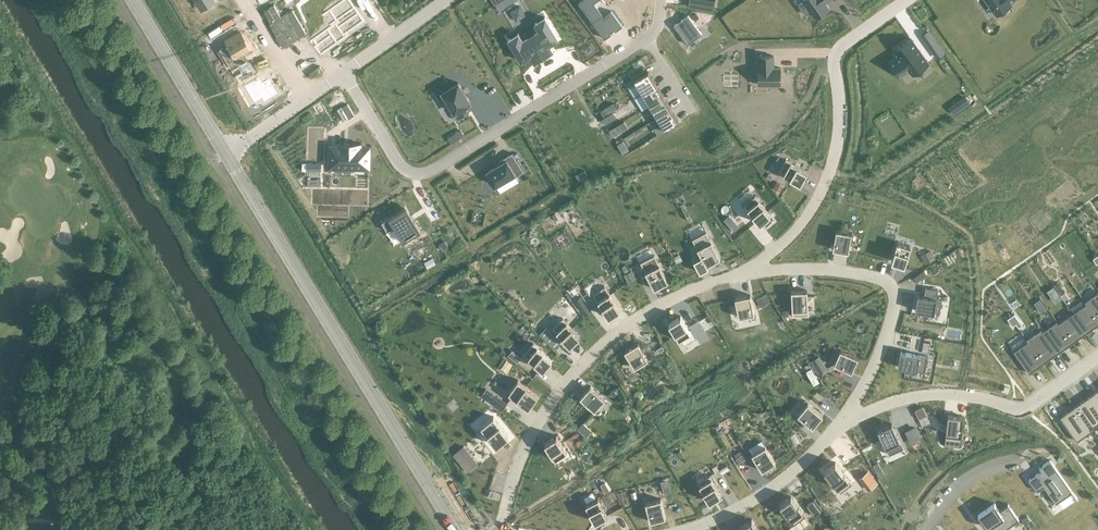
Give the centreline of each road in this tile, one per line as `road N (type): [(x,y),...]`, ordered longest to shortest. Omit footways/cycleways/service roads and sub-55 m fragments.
road 1 (tertiary): [(457,529),(225,154)]
road 2 (residential): [(343,73),(403,167),(431,173),(655,32),(660,0)]
road 3 (residential): [(758,271),(647,314),(573,367),(527,434),(498,529)]
road 4 (residential): [(904,0),(839,48),(836,152),(809,213),(758,271)]
road 5 (residential): [(849,417),(885,347),(892,297),(872,277),(758,271)]
road 6 (residential): [(1097,357),(1035,400),(932,395),(849,417)]
road 7 (residential): [(682,529),(766,492),(849,417)]
road 8 (tertiary): [(225,154),(134,0)]
road 9 (residential): [(447,0),(343,73)]

